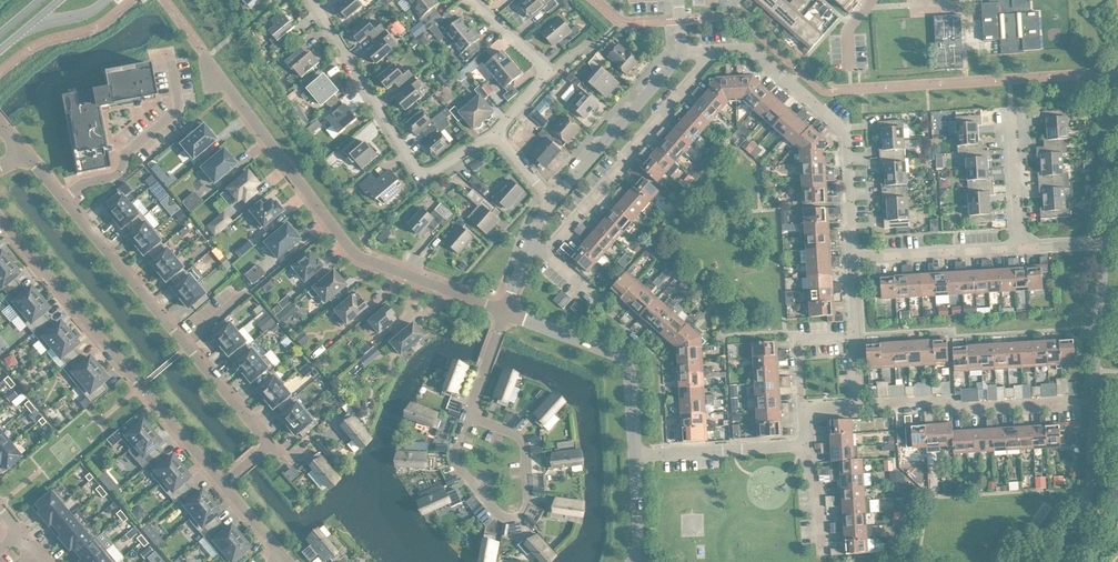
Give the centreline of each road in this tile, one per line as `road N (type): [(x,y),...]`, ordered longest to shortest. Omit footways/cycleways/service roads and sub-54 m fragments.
road 1 (residential): [(209,53),(355,249),(506,308)]
road 2 (residential): [(221,479),(0,212)]
road 3 (residential): [(62,195),(268,440)]
road 4 (residential): [(855,249),(849,128),(752,44),(713,47)]
road 5 (residential): [(315,0),(423,170),(492,130)]
road 6 (residential): [(552,248),(713,47)]
road 7 (residential): [(860,402),(950,398),(964,407),(1082,398)]
road 8 (residential): [(470,411),(456,460),(513,514),(532,495),(517,428)]
road 9 (unclassified): [(635,449),(623,352),(506,308)]
road 10 (residential): [(174,58),(178,108),(134,143),(126,166),(62,195)]
road 11 (residential): [(553,194),(683,47)]
road 12 (residential): [(635,449),(807,441)]
road 13 (residential): [(855,249),(1022,241)]
road 14 (residential): [(860,402),(855,249)]
road 15 (residential): [(1022,241),(1013,98)]

